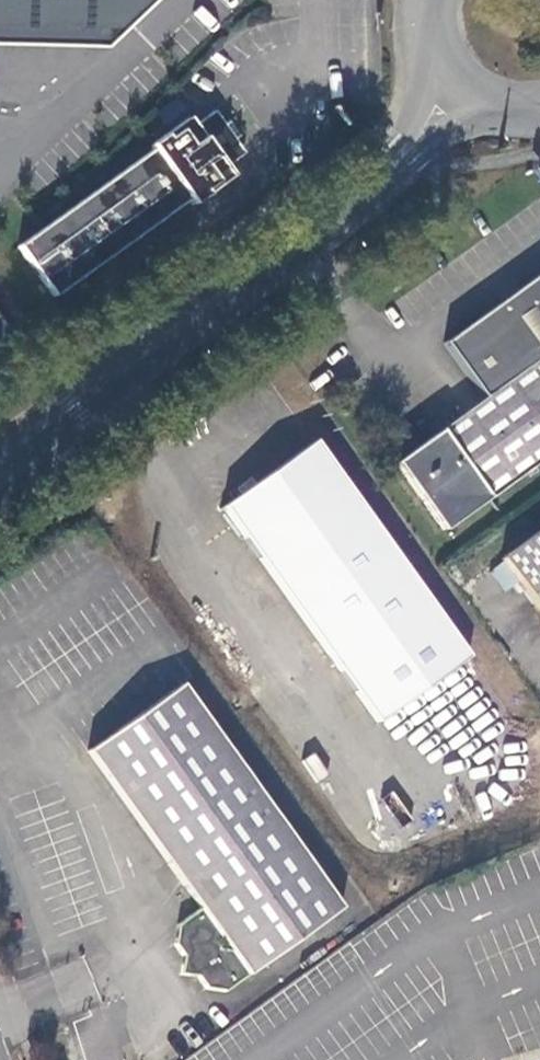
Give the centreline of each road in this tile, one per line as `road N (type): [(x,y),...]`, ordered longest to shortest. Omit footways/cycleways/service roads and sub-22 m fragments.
road 1 (tertiary): [(461,75),(413,157),(0,468)]

